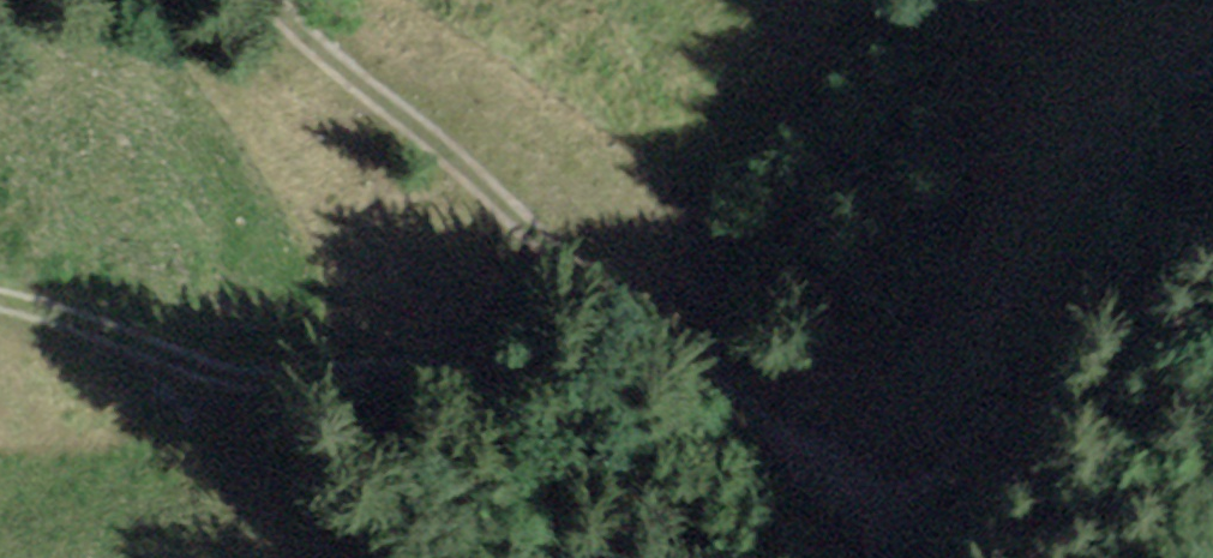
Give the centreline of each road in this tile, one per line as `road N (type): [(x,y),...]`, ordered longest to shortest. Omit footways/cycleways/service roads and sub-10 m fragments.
road 1 (track): [(245,0),(539,261),(731,388),(785,457),(842,494)]
road 2 (track): [(666,557),(201,298),(0,242)]
road 3 (track): [(842,494),(882,503),(937,377),(1007,283),(1162,0)]

